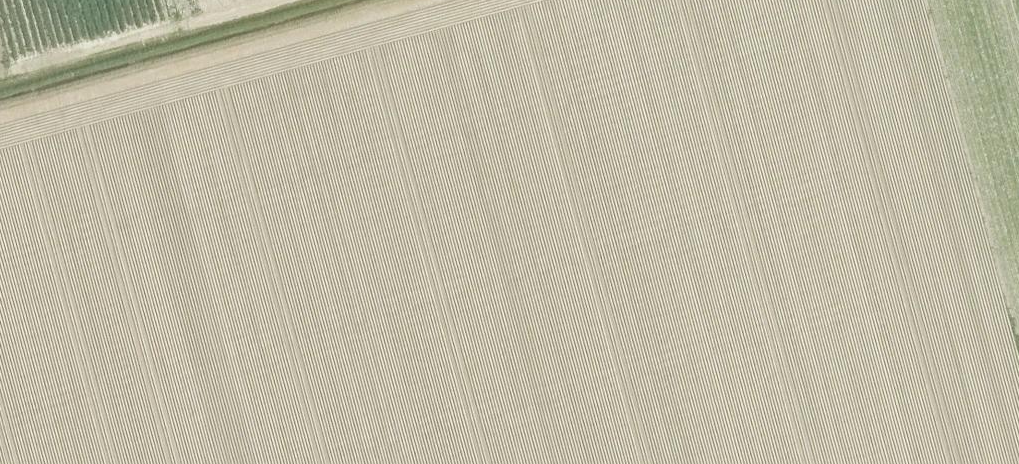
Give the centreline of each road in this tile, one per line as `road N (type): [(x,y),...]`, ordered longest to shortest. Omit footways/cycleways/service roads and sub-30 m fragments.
road 1 (track): [(0,112),(411,0)]

